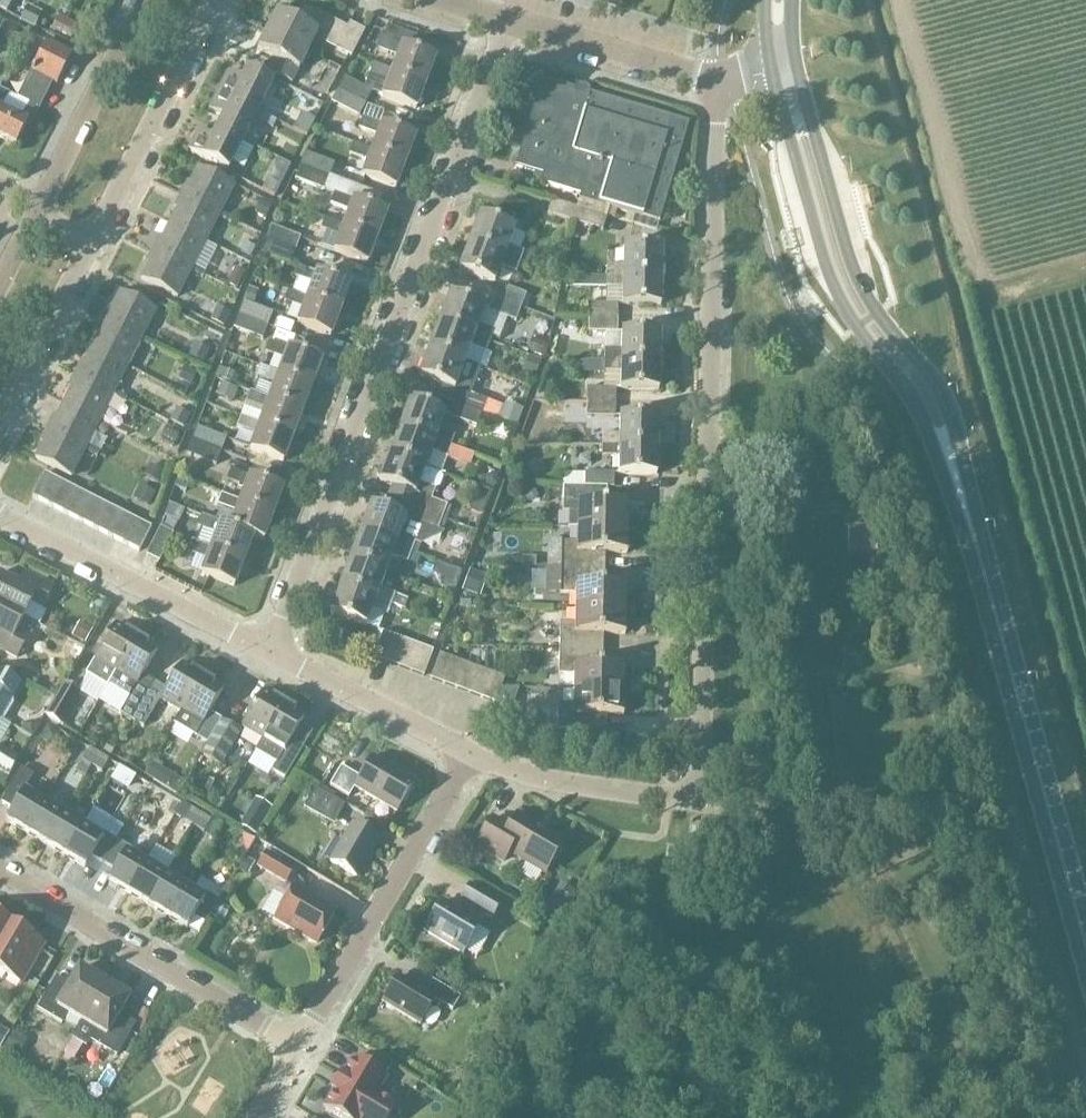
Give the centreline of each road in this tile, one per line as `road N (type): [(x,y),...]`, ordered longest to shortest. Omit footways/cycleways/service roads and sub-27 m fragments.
road 1 (residential): [(698,801),(714,81)]
road 2 (residential): [(267,650),(506,19)]
road 3 (secondary): [(771,72),(828,276),(853,324),(911,398),(961,532),(974,542)]
road 4 (secondary): [(974,542),(979,526),(945,403),(859,283),(796,67)]
road 5 (secondary): [(1085,951),(974,542)]
road 6 (residential): [(296,1047),(0,871)]
road 7 (residential): [(296,1047),(471,753)]
road 8 (residential): [(267,650),(0,516)]
road 9 (residential): [(90,241),(213,0)]
road 10 (residential): [(698,801),(542,778),(471,753)]
road 11 (residential): [(39,205),(142,0)]
road 12 (residential): [(471,753),(267,650)]
road 13 (residential): [(506,19),(714,81)]
road 14 (residential): [(0,418),(90,241)]

